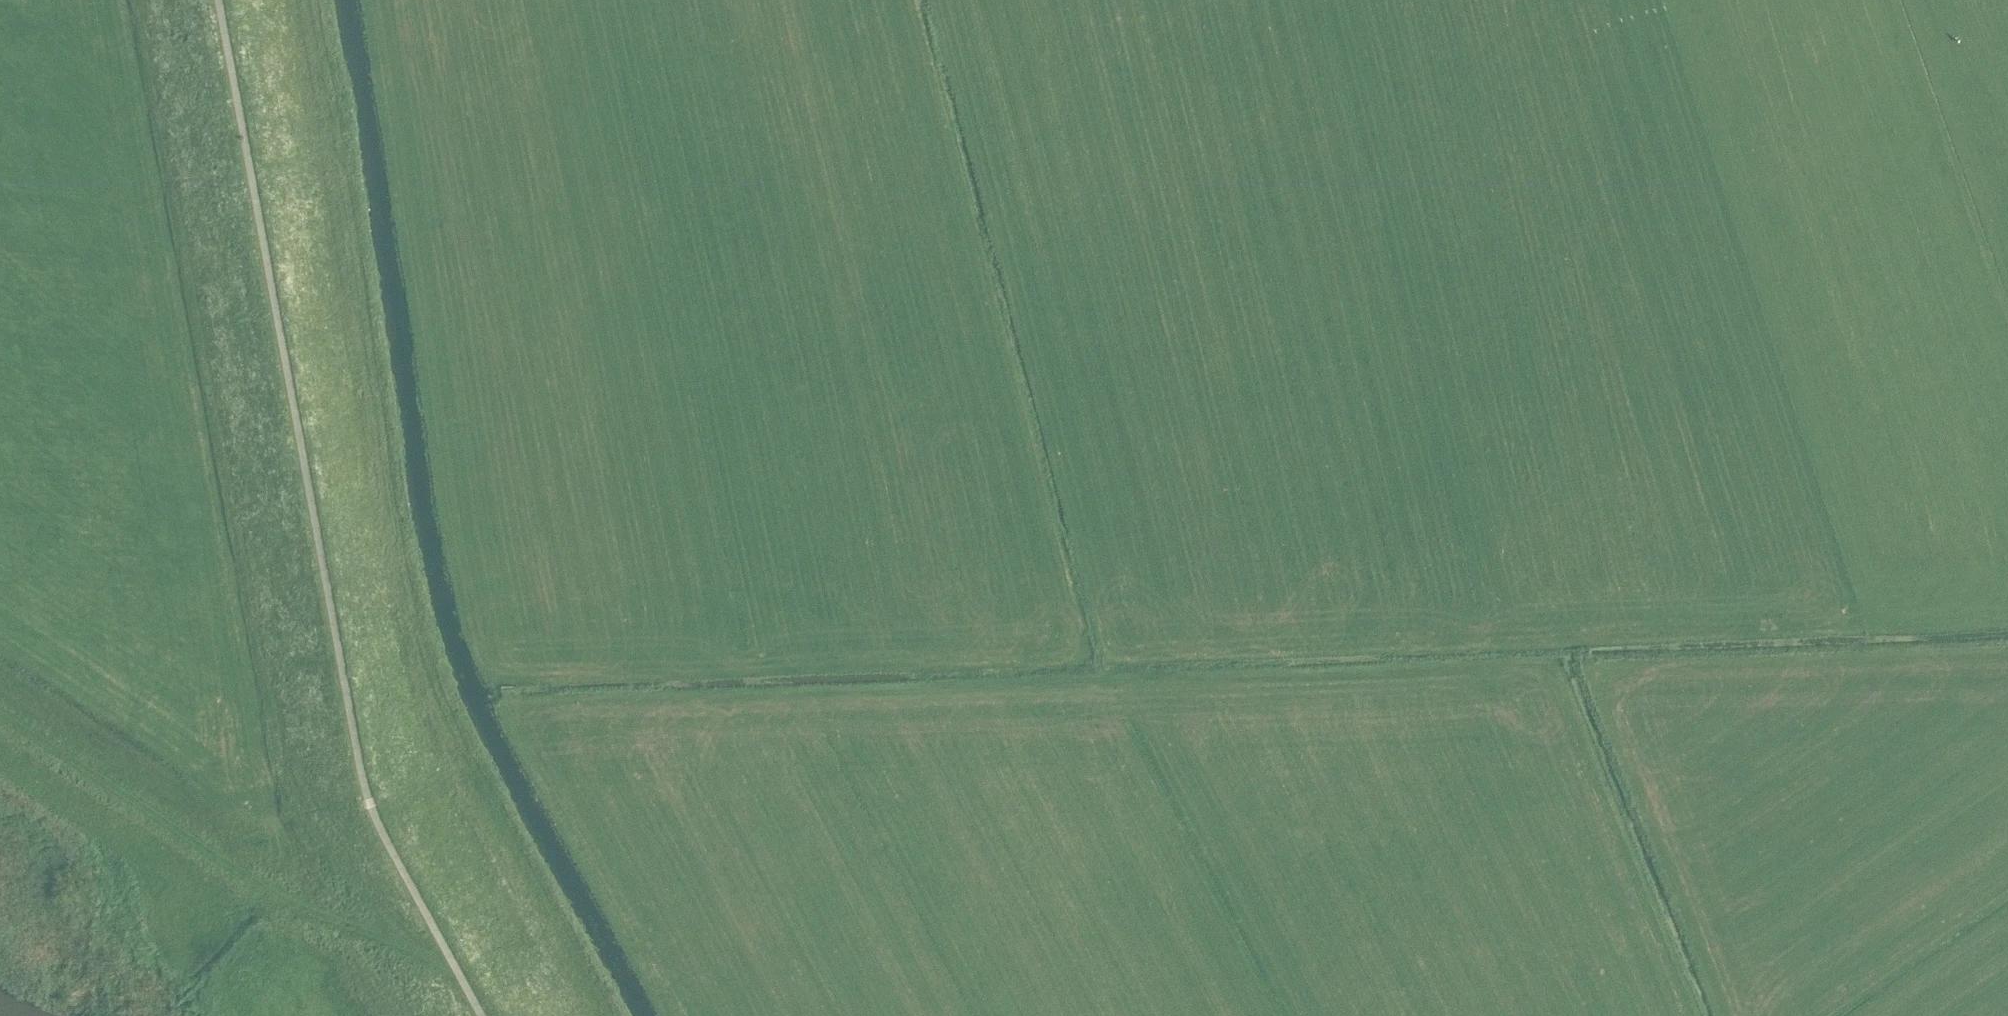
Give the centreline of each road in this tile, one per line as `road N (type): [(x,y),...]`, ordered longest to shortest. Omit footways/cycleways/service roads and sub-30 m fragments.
road 1 (track): [(485,1015),(0,717)]

